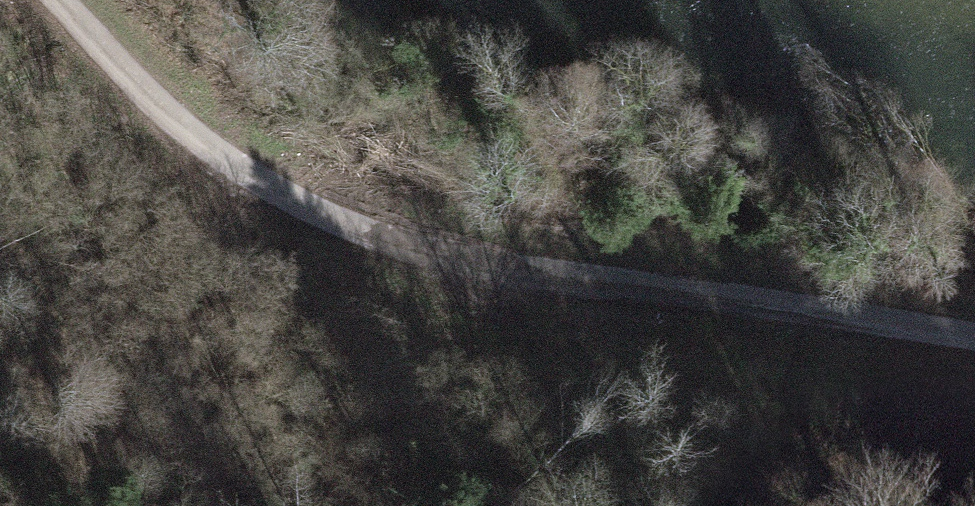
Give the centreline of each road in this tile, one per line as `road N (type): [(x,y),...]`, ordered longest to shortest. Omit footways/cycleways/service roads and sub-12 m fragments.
road 1 (unclassified): [(63,0),(118,62),(218,153),(339,221),(496,266),(974,339)]
road 2 (track): [(272,188),(677,460),(830,505)]

